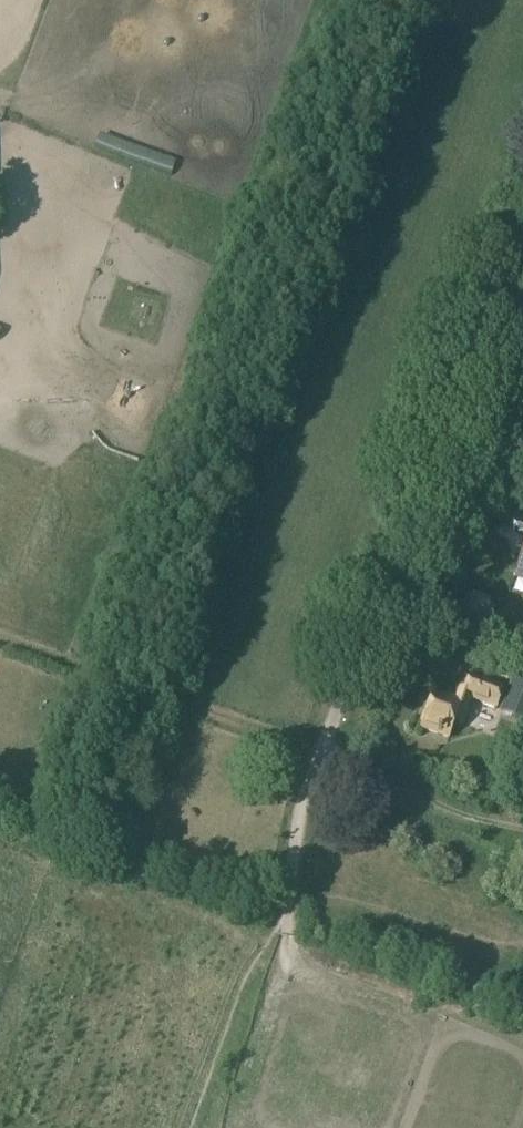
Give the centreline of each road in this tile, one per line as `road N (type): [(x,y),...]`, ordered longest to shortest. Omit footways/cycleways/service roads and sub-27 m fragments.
road 1 (residential): [(320,754),(522,210)]
road 2 (track): [(0,634),(320,754)]
road 3 (track): [(375,1127),(416,1020),(286,970),(291,902)]
road 4 (track): [(186,1104),(247,938),(280,923),(291,902)]
road 5 (track): [(291,902),(302,799),(320,754)]

